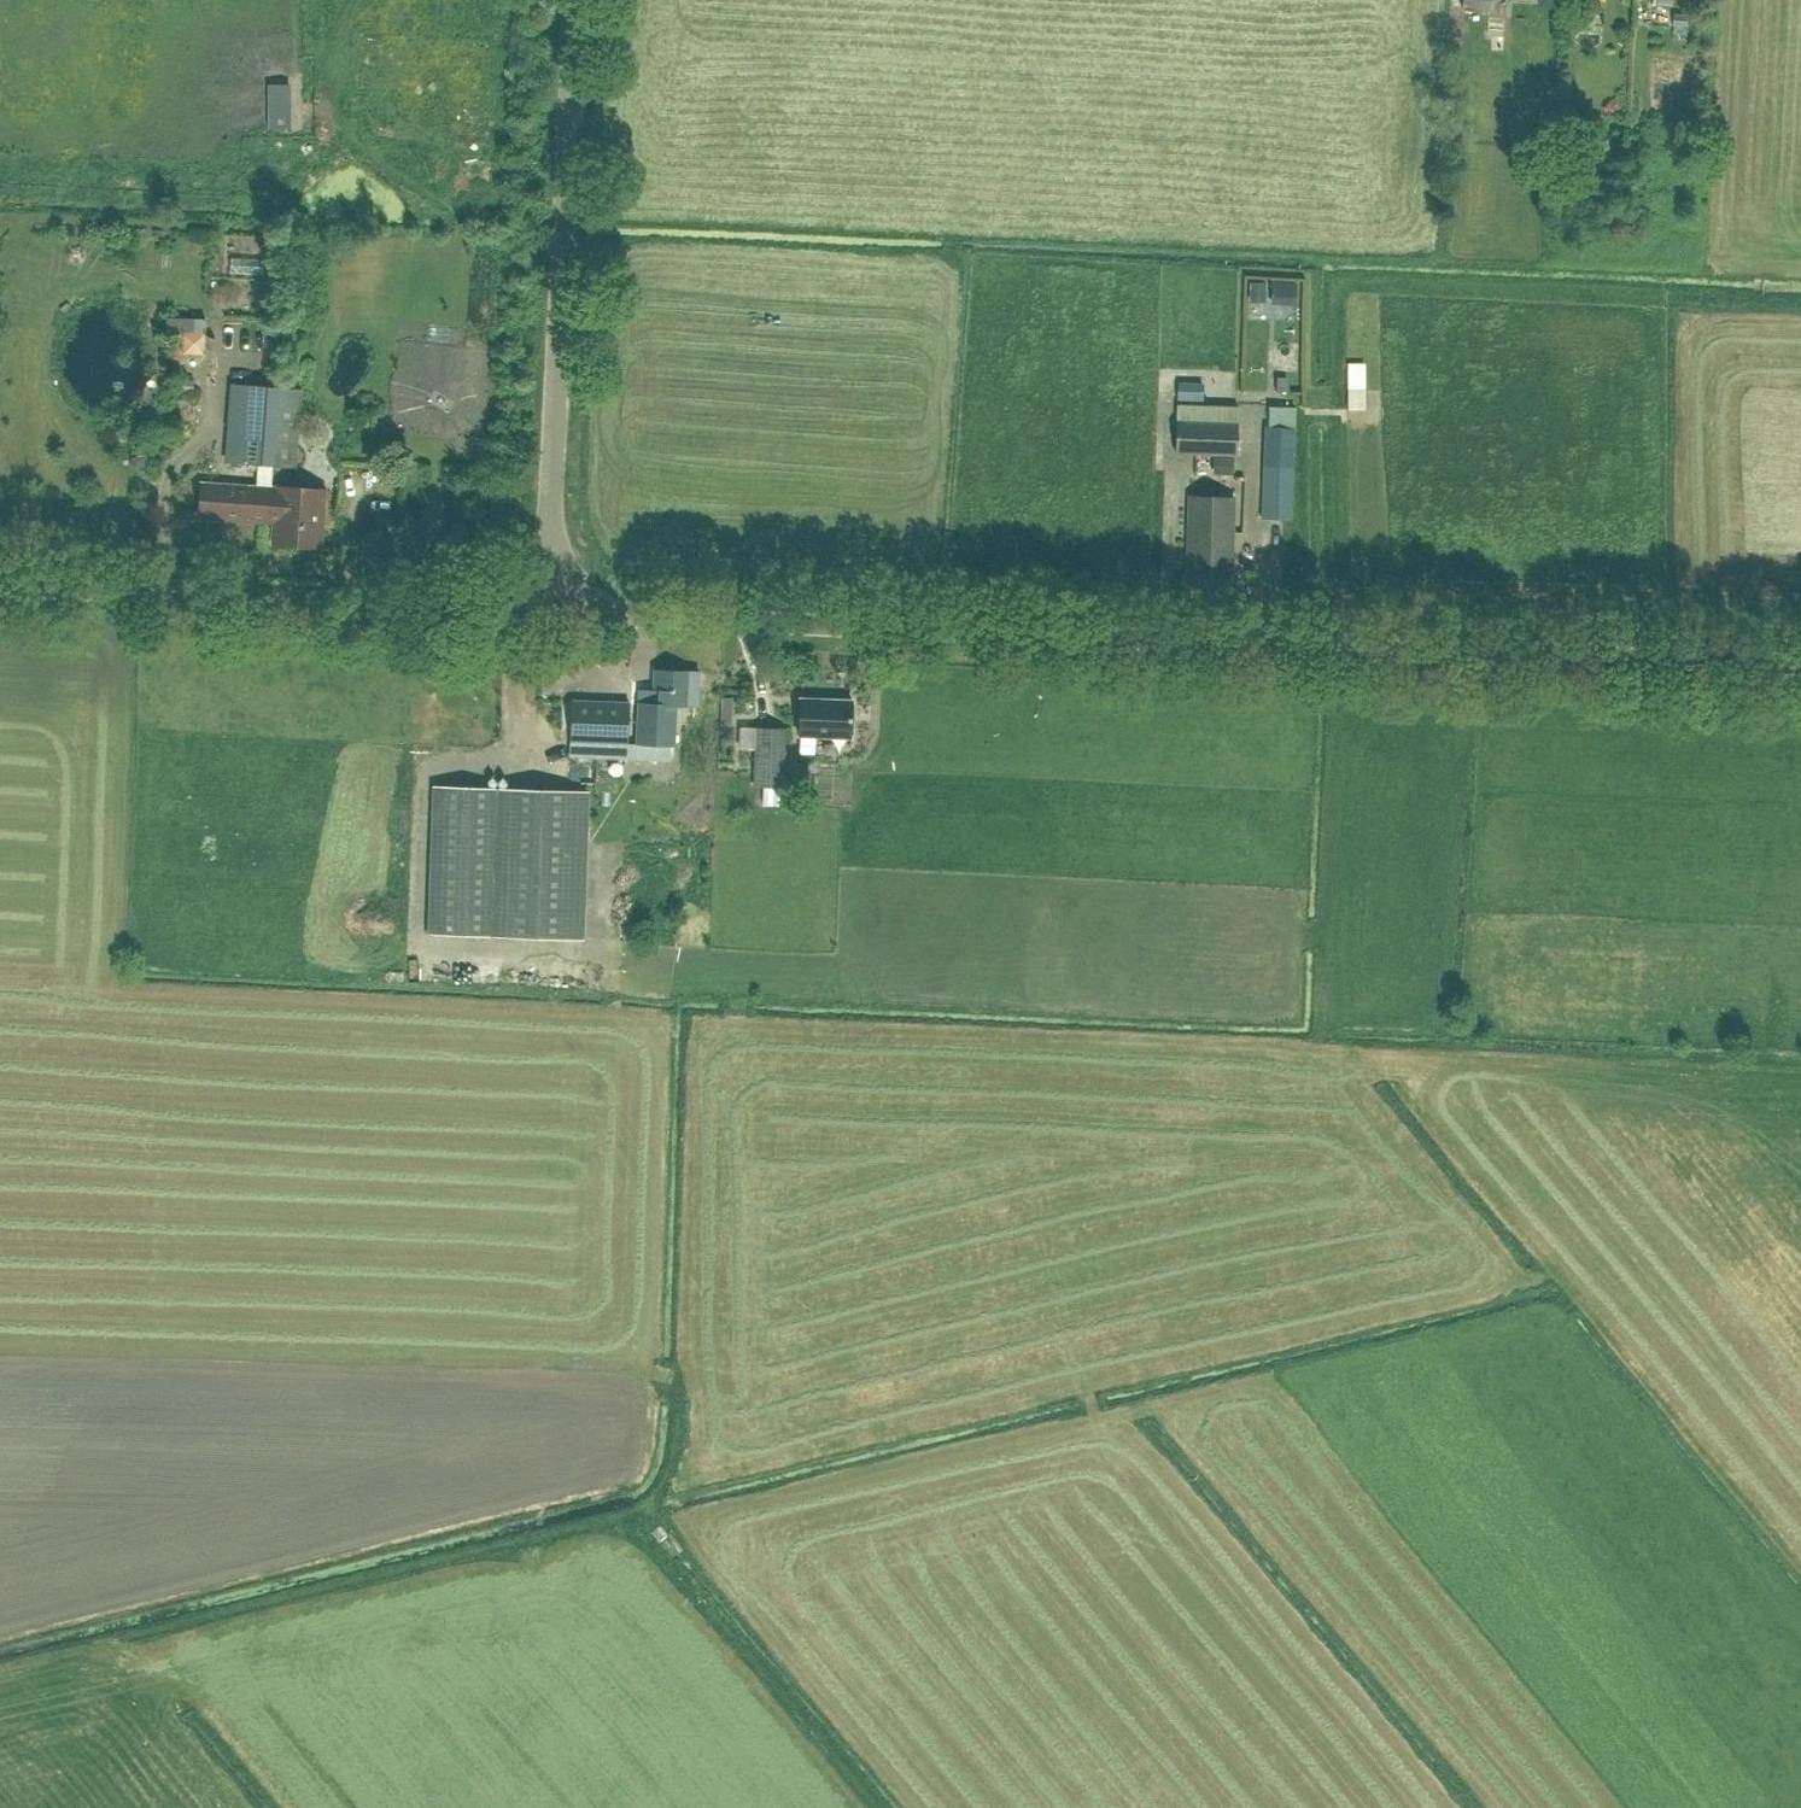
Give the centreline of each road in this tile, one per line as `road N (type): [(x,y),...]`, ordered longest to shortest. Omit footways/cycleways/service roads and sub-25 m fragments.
road 1 (tertiary): [(1800,669),(547,613)]
road 2 (tertiary): [(547,613),(573,0)]
road 3 (unclassified): [(547,613),(0,589)]

